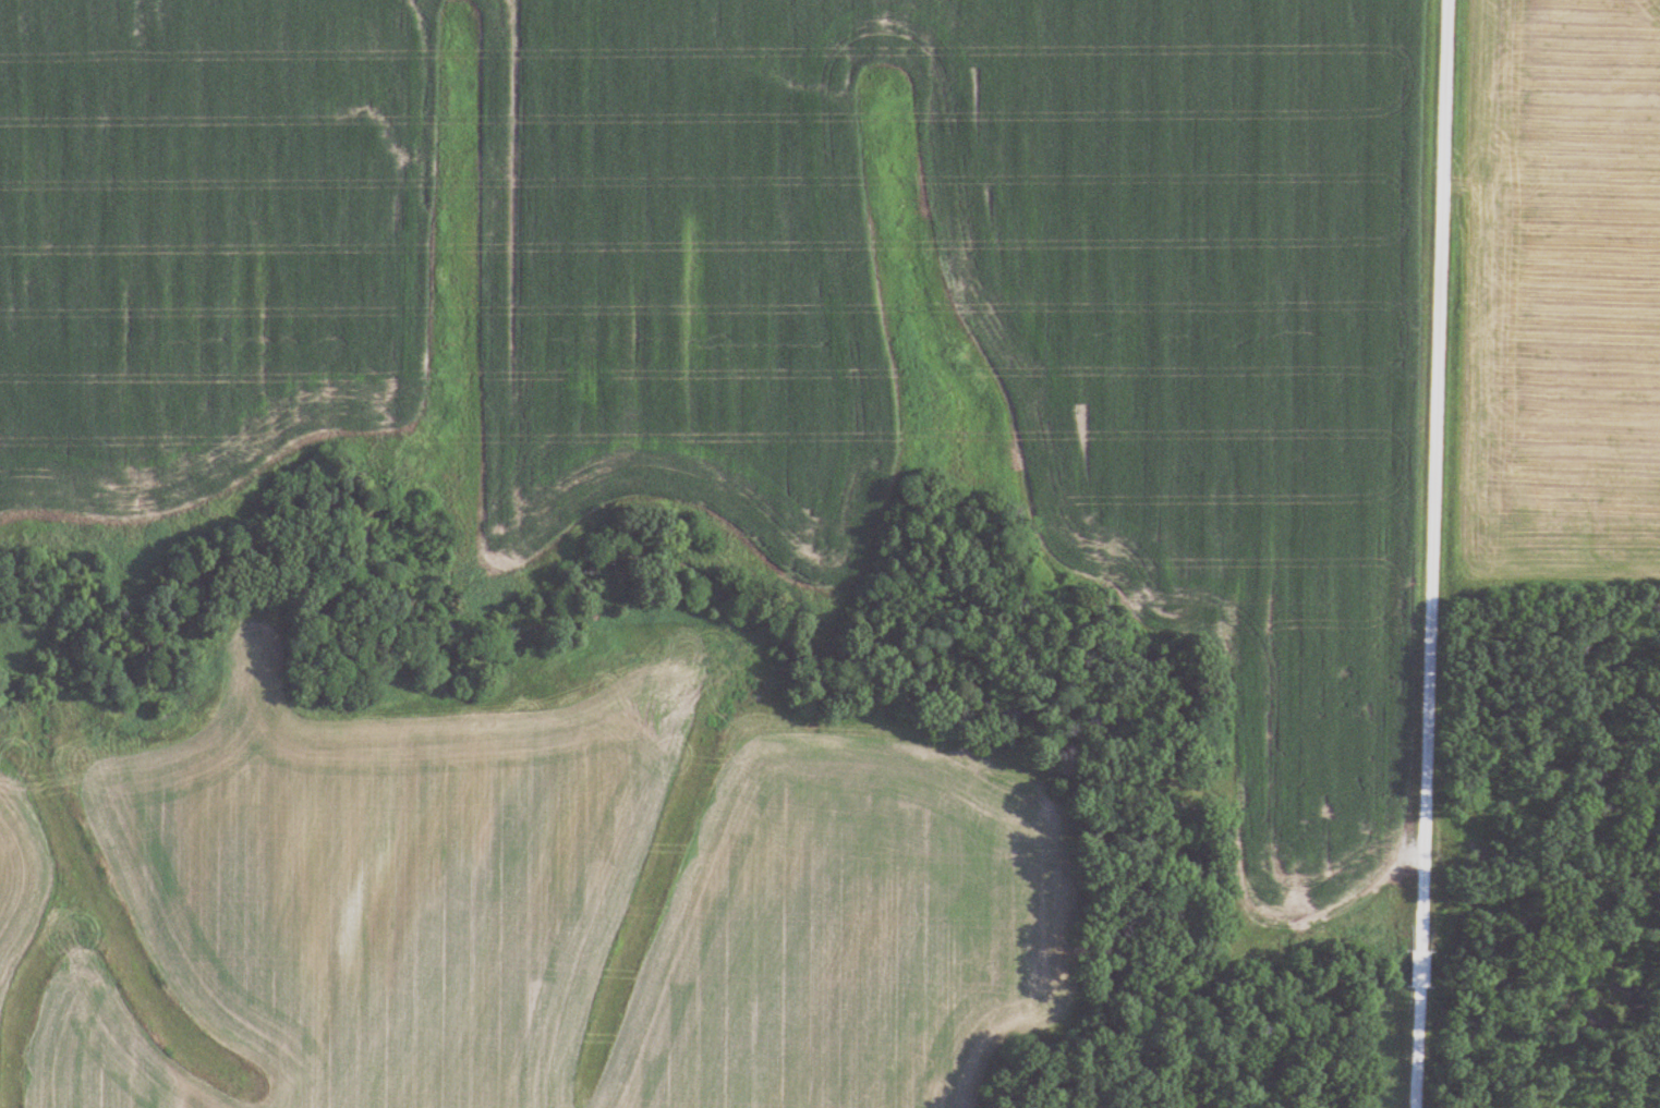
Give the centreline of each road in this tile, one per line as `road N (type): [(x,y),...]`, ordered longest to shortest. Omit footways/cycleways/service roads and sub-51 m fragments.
road 1 (residential): [(1412,1107),(1442,0)]

